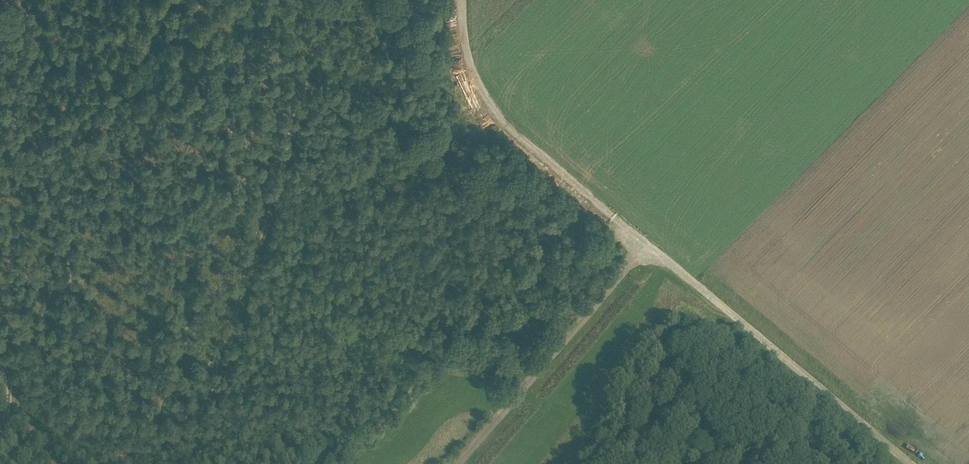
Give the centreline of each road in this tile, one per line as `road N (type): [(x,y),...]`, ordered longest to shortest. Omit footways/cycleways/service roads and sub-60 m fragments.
road 1 (track): [(323,0),(273,203),(185,463)]
road 2 (track): [(911,463),(647,244)]
road 3 (track): [(647,244),(498,113),(467,58),(460,0)]

